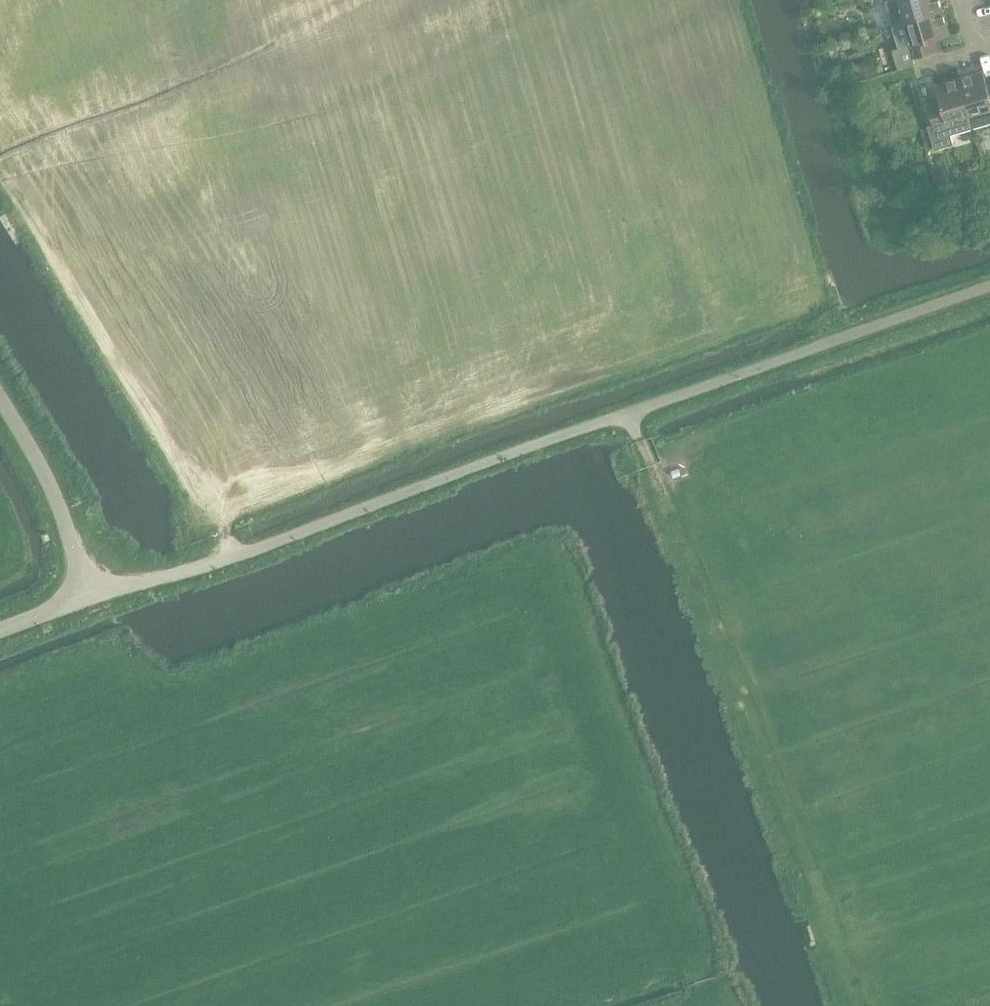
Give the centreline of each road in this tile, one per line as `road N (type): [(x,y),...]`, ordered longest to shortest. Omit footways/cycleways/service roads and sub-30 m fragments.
road 1 (unclassified): [(989,290),(87,602)]
road 2 (unclassified): [(87,602),(57,510),(0,415)]

